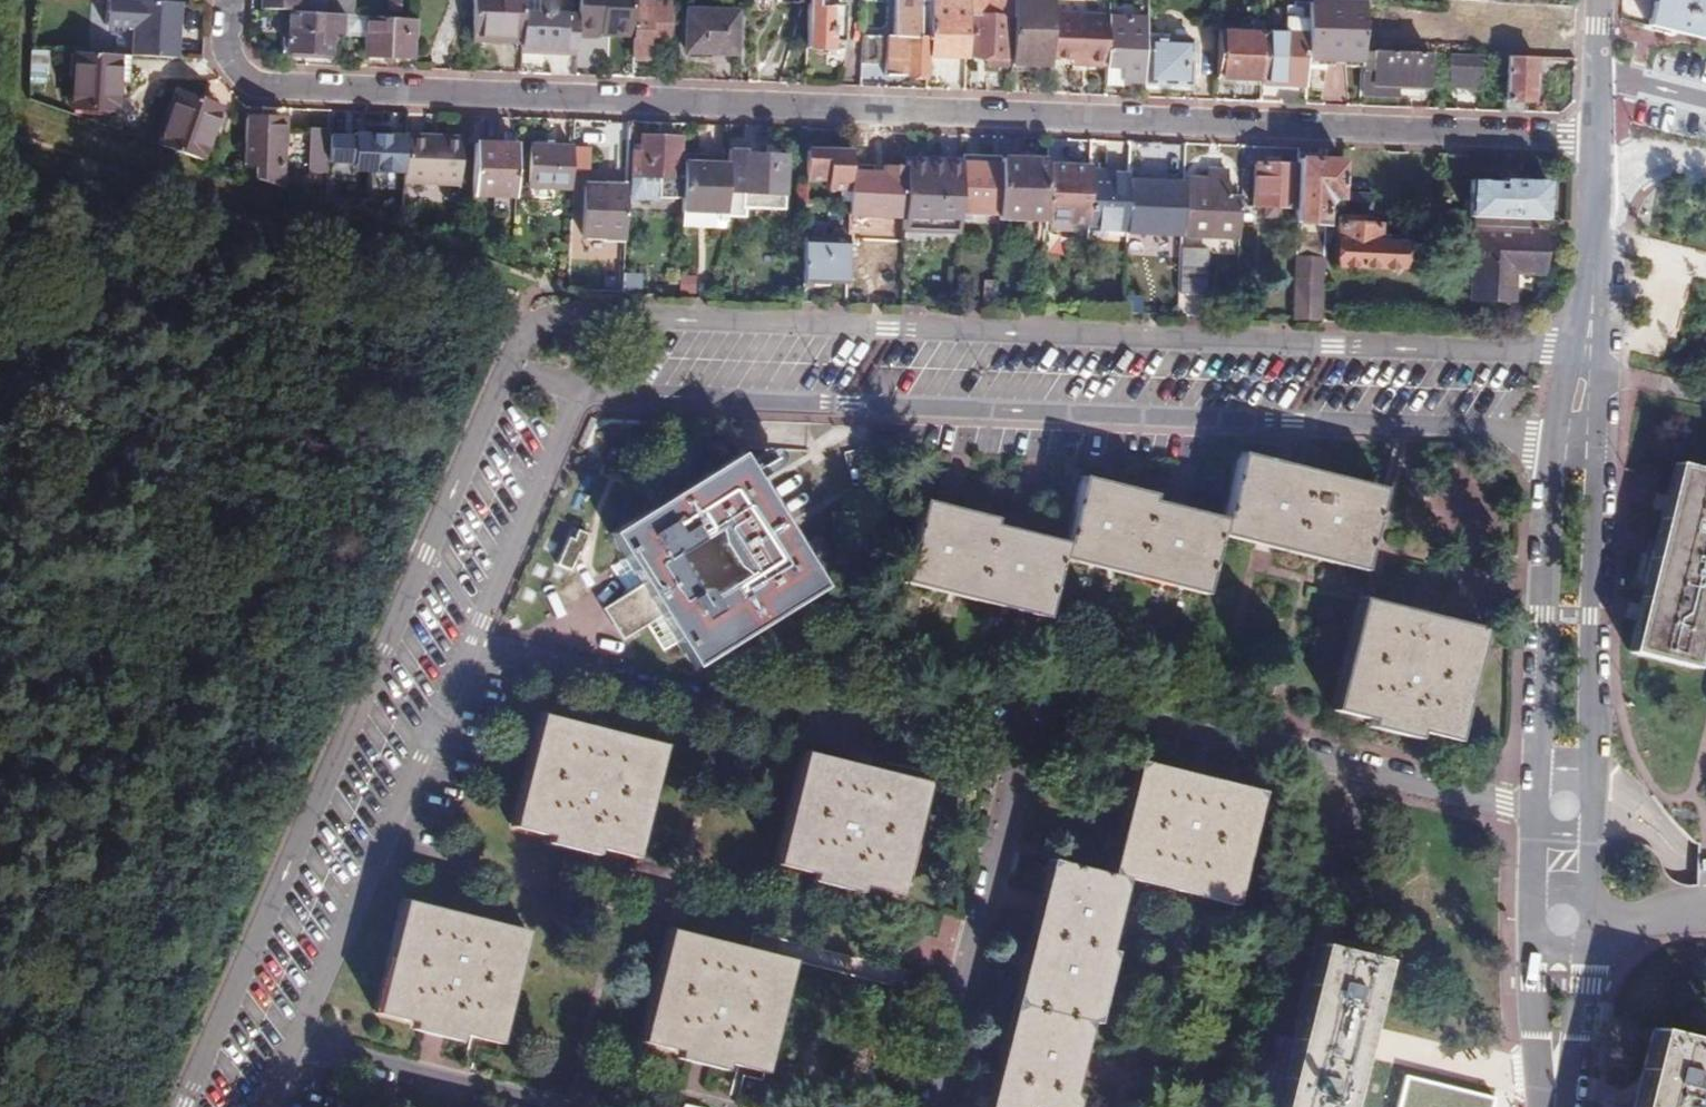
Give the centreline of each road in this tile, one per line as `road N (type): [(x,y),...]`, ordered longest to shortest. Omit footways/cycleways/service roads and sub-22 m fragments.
road 1 (residential): [(227,0),(224,48),(247,81),(267,85),(1595,141)]
road 2 (residential): [(1588,357),(587,319)]
road 3 (residential): [(579,392),(1579,441)]
road 4 (residential): [(510,364),(184,1106)]
road 5 (residential): [(1564,807),(1058,705),(1027,717),(1001,771)]
road 6 (residential): [(471,645),(787,734),(830,730),(1001,771)]
road 7 (residential): [(292,1043),(471,645)]
road 8 (residential): [(1579,441),(1556,476),(1545,730),(1564,807)]
road 9 (residential): [(1564,807),(1585,731),(1598,475),(1579,441)]
road 10 (residential): [(1001,771),(924,1106)]
road 11 (residential): [(471,645),(579,392)]
road 12 (residential): [(292,1043),(535,1106)]
road 13 (residential): [(1588,357),(1595,141)]
road 14 (residential): [(1555,1106),(1563,920)]
road 15 (residential): [(1705,908),(1563,920)]

